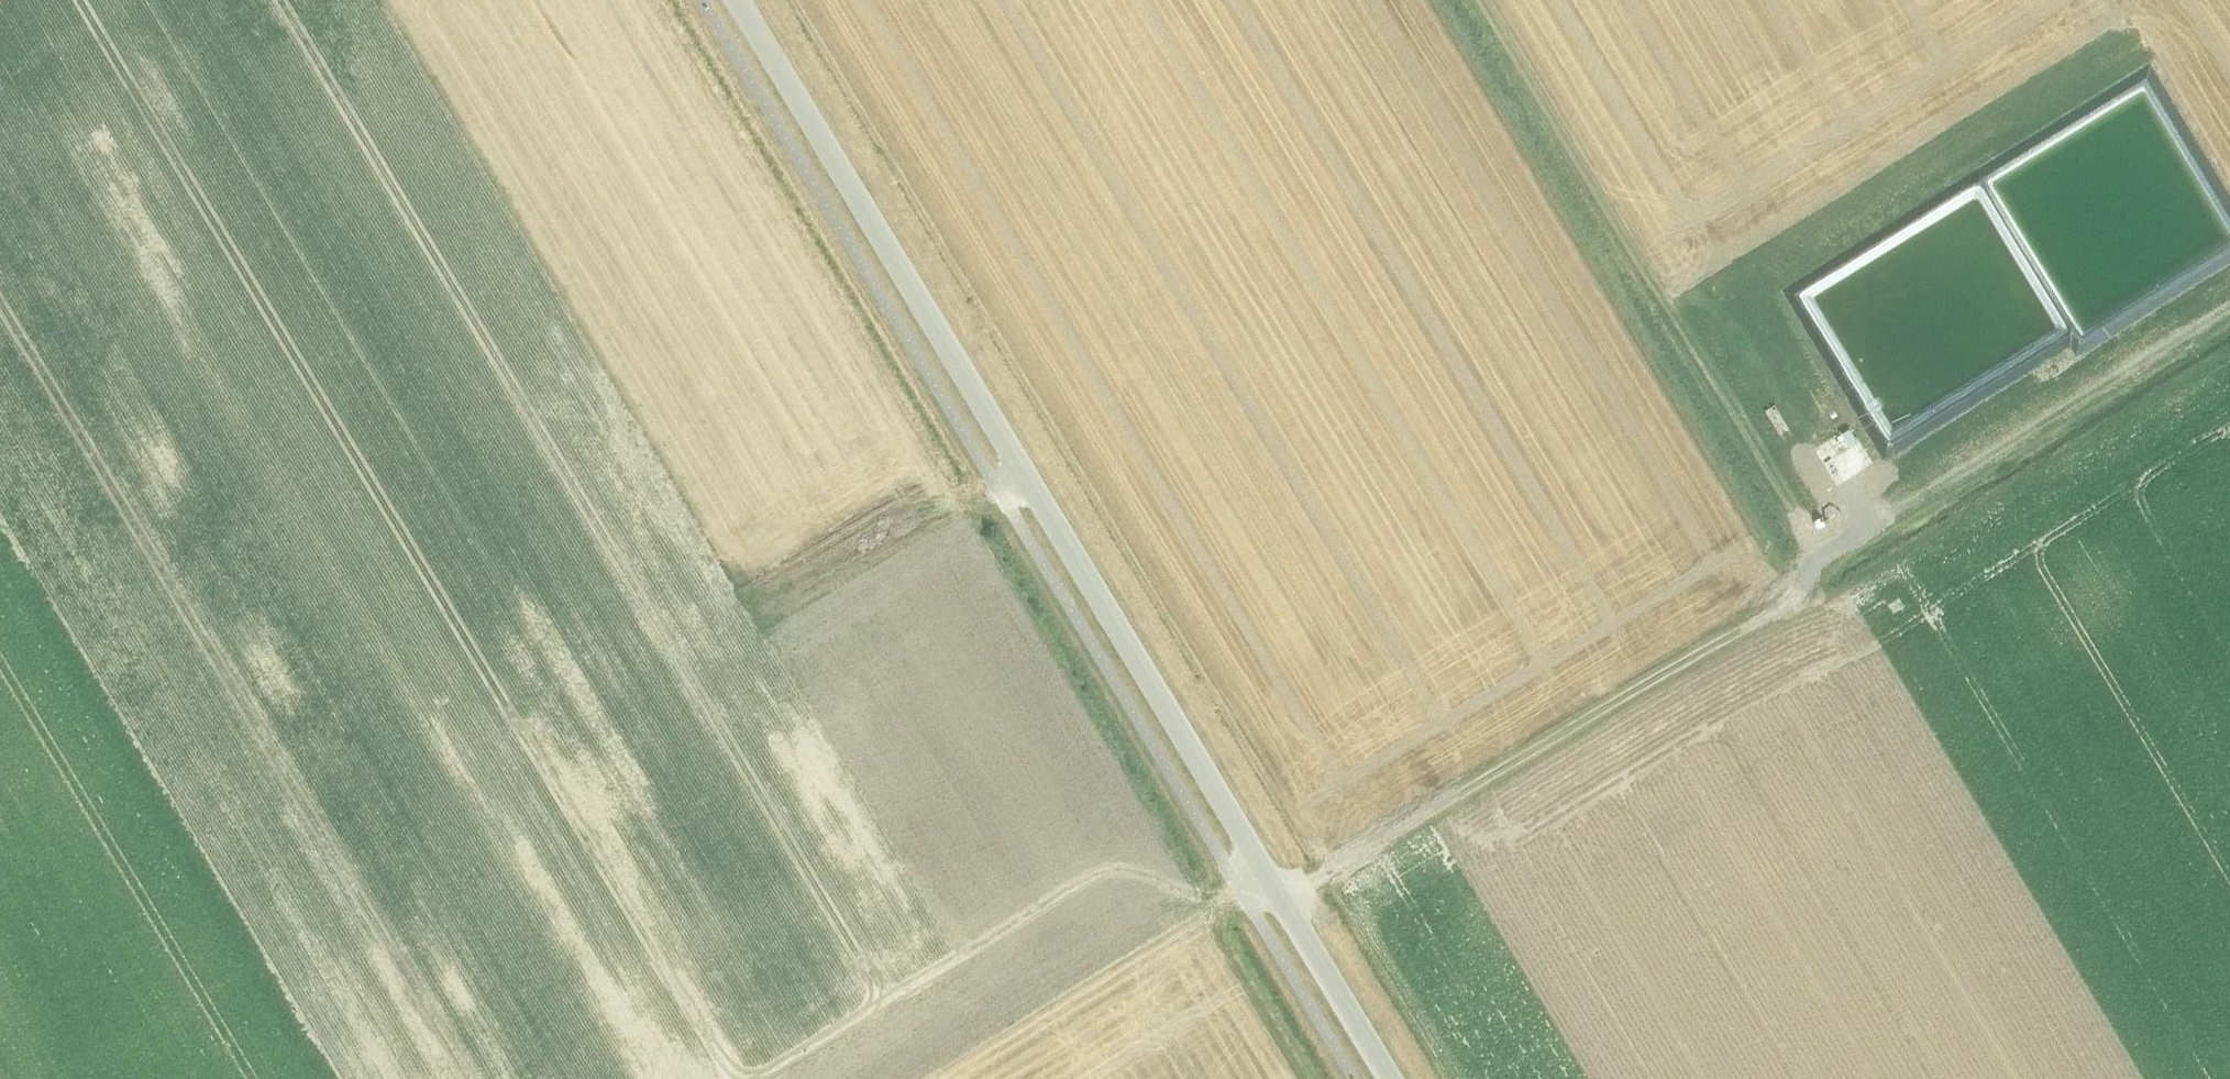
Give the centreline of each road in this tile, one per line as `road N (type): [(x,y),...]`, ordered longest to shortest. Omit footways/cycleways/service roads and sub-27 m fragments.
road 1 (tertiary): [(1391,1078),(737,0)]

